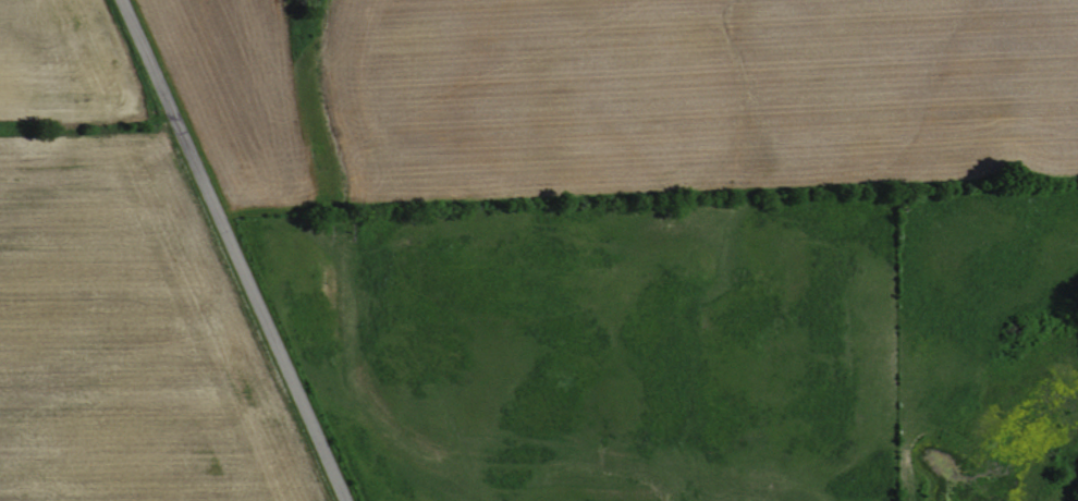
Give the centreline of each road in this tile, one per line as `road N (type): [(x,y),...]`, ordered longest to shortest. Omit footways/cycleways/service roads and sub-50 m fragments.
road 1 (residential): [(344,500),(118,0)]

